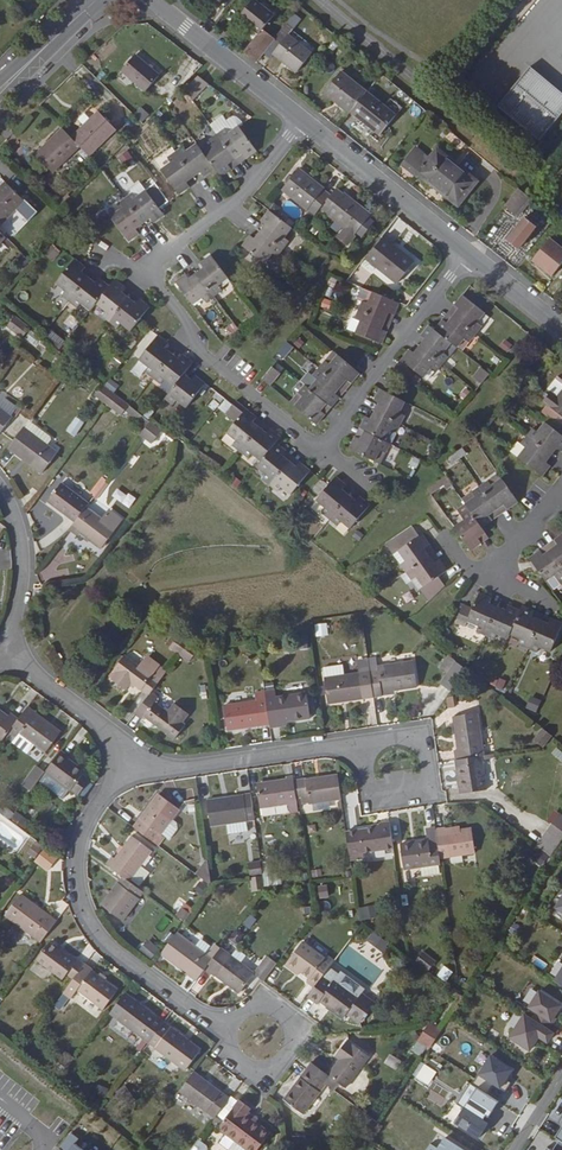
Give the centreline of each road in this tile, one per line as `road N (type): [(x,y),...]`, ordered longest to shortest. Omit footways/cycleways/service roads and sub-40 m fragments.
road 1 (residential): [(232,1030),(111,949),(82,902),(83,831),(124,762)]
road 2 (residential): [(124,762),(181,769),(334,746),(397,761)]
road 3 (residential): [(146,265),(207,358),(317,446)]
road 4 (residential): [(317,446),(469,250)]
road 5 (residential): [(304,119),(235,204),(146,265)]
road 6 (residential): [(304,119),(469,250)]
road 7 (residential): [(154,0),(304,119)]
road 8 (residential): [(235,1022),(256,1008),(273,1010),(286,1022),(289,1047),(274,1064),(252,1066),(235,1052),(232,1030)]
road 9 (residential): [(0,650),(107,730),(124,762)]
road 10 (residential): [(0,487),(18,524),(24,576),(0,648)]

